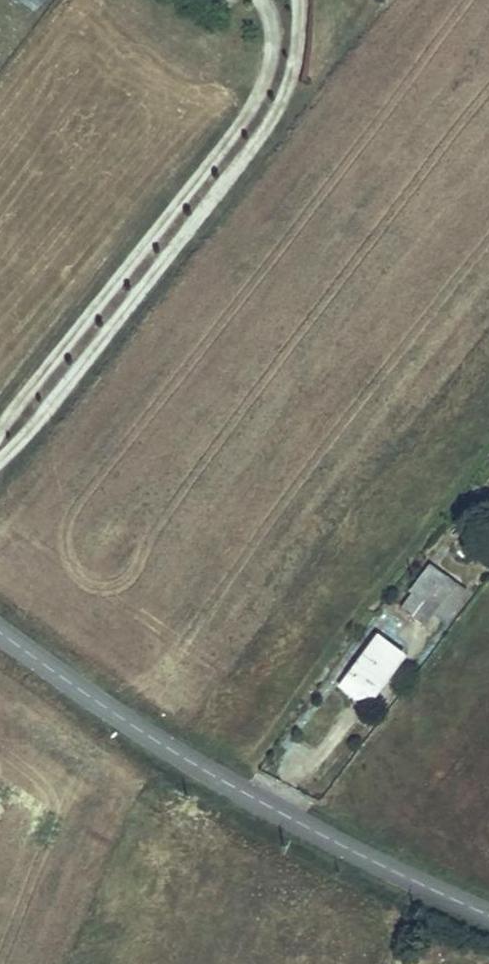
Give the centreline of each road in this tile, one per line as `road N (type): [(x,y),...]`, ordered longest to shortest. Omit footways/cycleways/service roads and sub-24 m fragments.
road 1 (tertiary): [(0,630),(159,739),(311,826),(488,912)]

